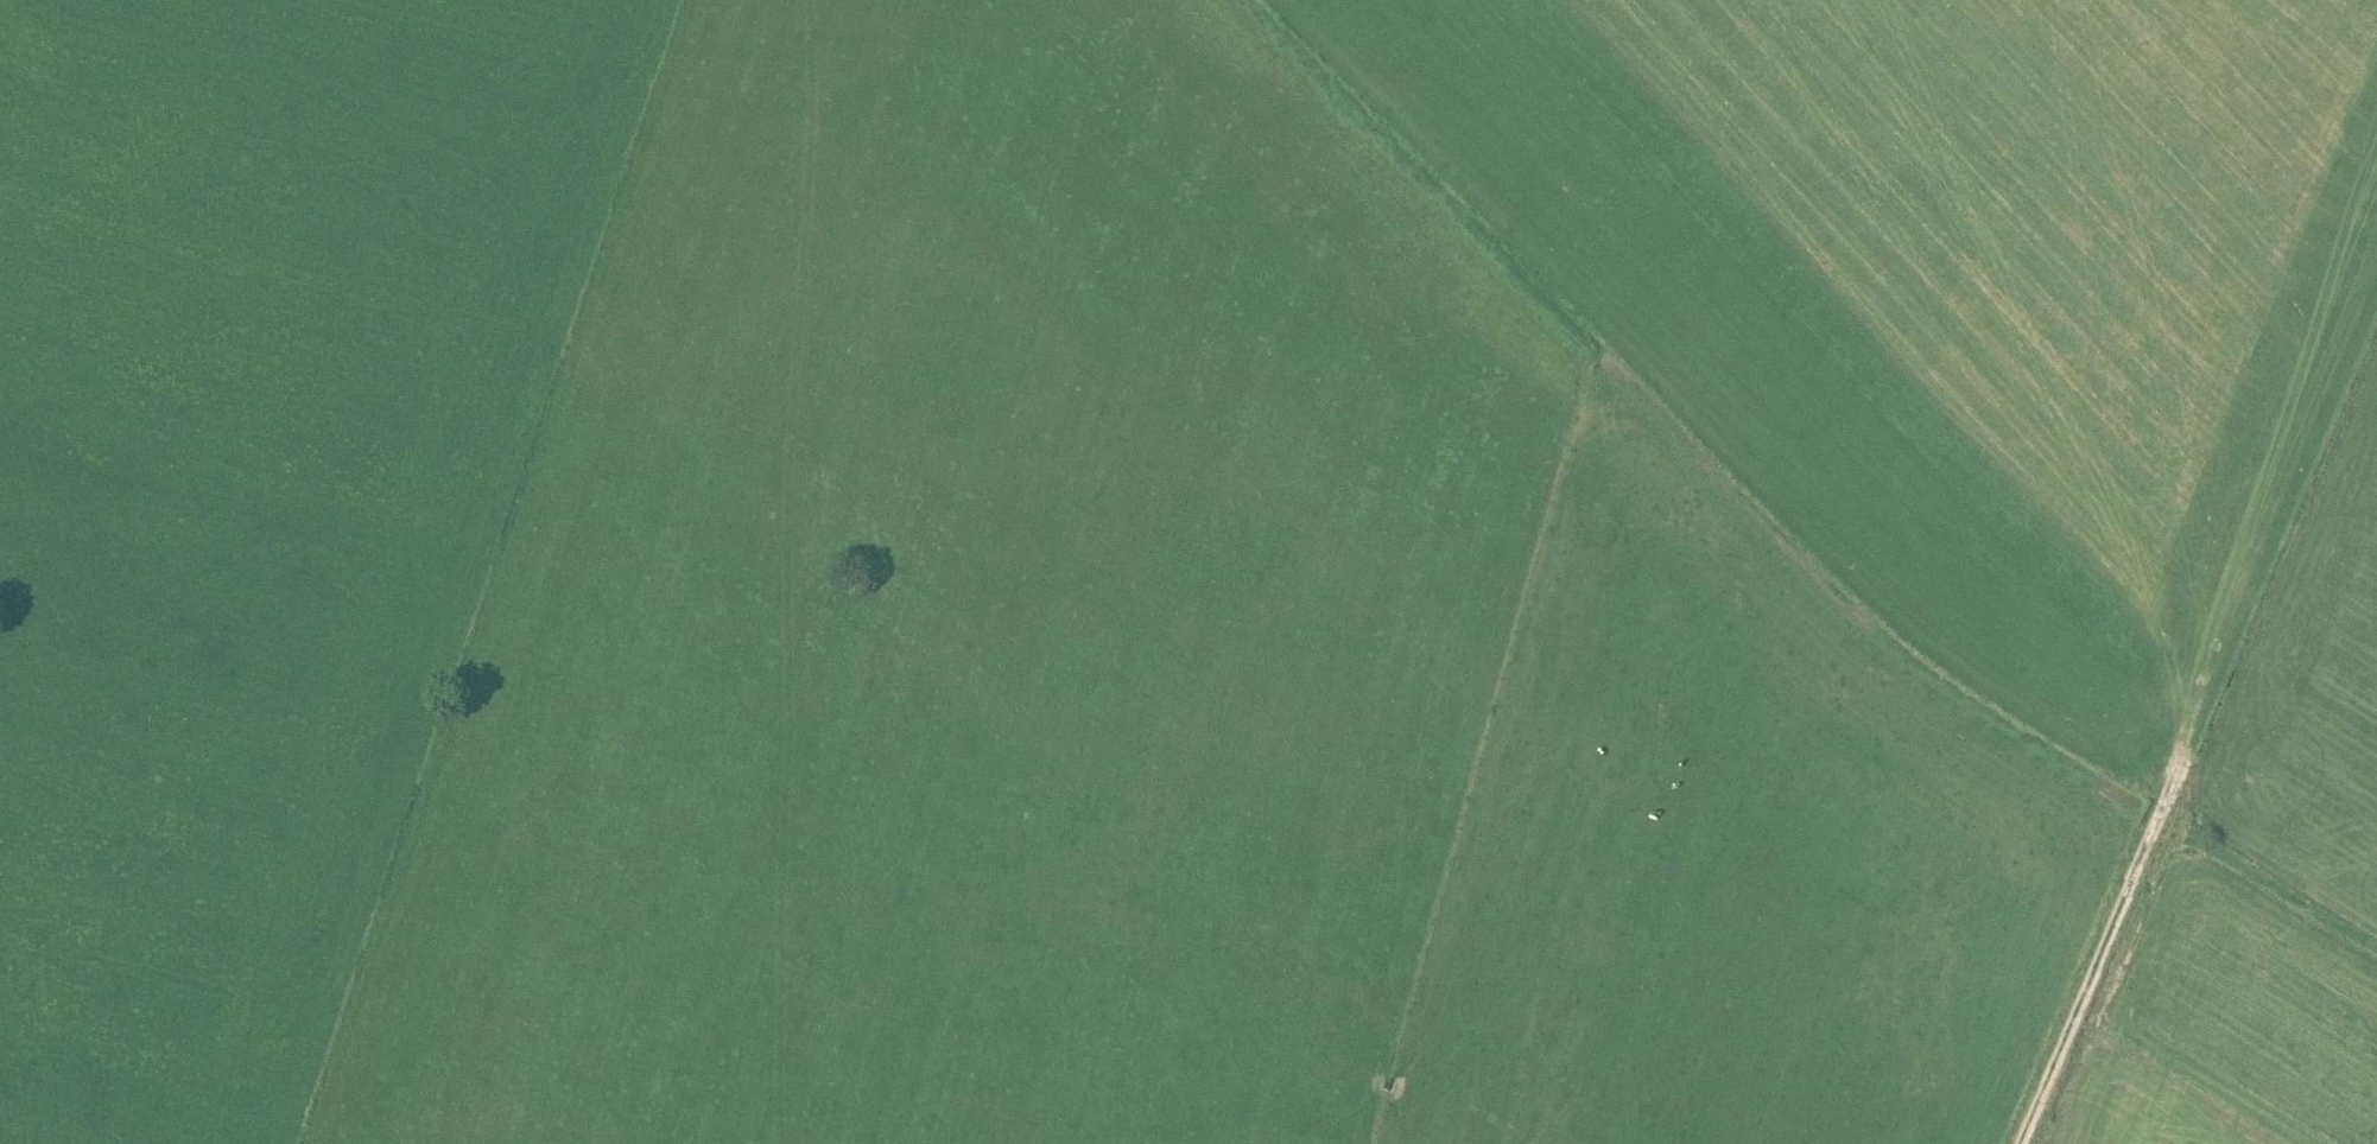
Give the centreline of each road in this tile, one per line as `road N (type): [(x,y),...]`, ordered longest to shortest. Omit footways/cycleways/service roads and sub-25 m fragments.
road 1 (track): [(808,1143),(787,405),(792,278)]
road 2 (track): [(2022,1143),(2167,807)]

